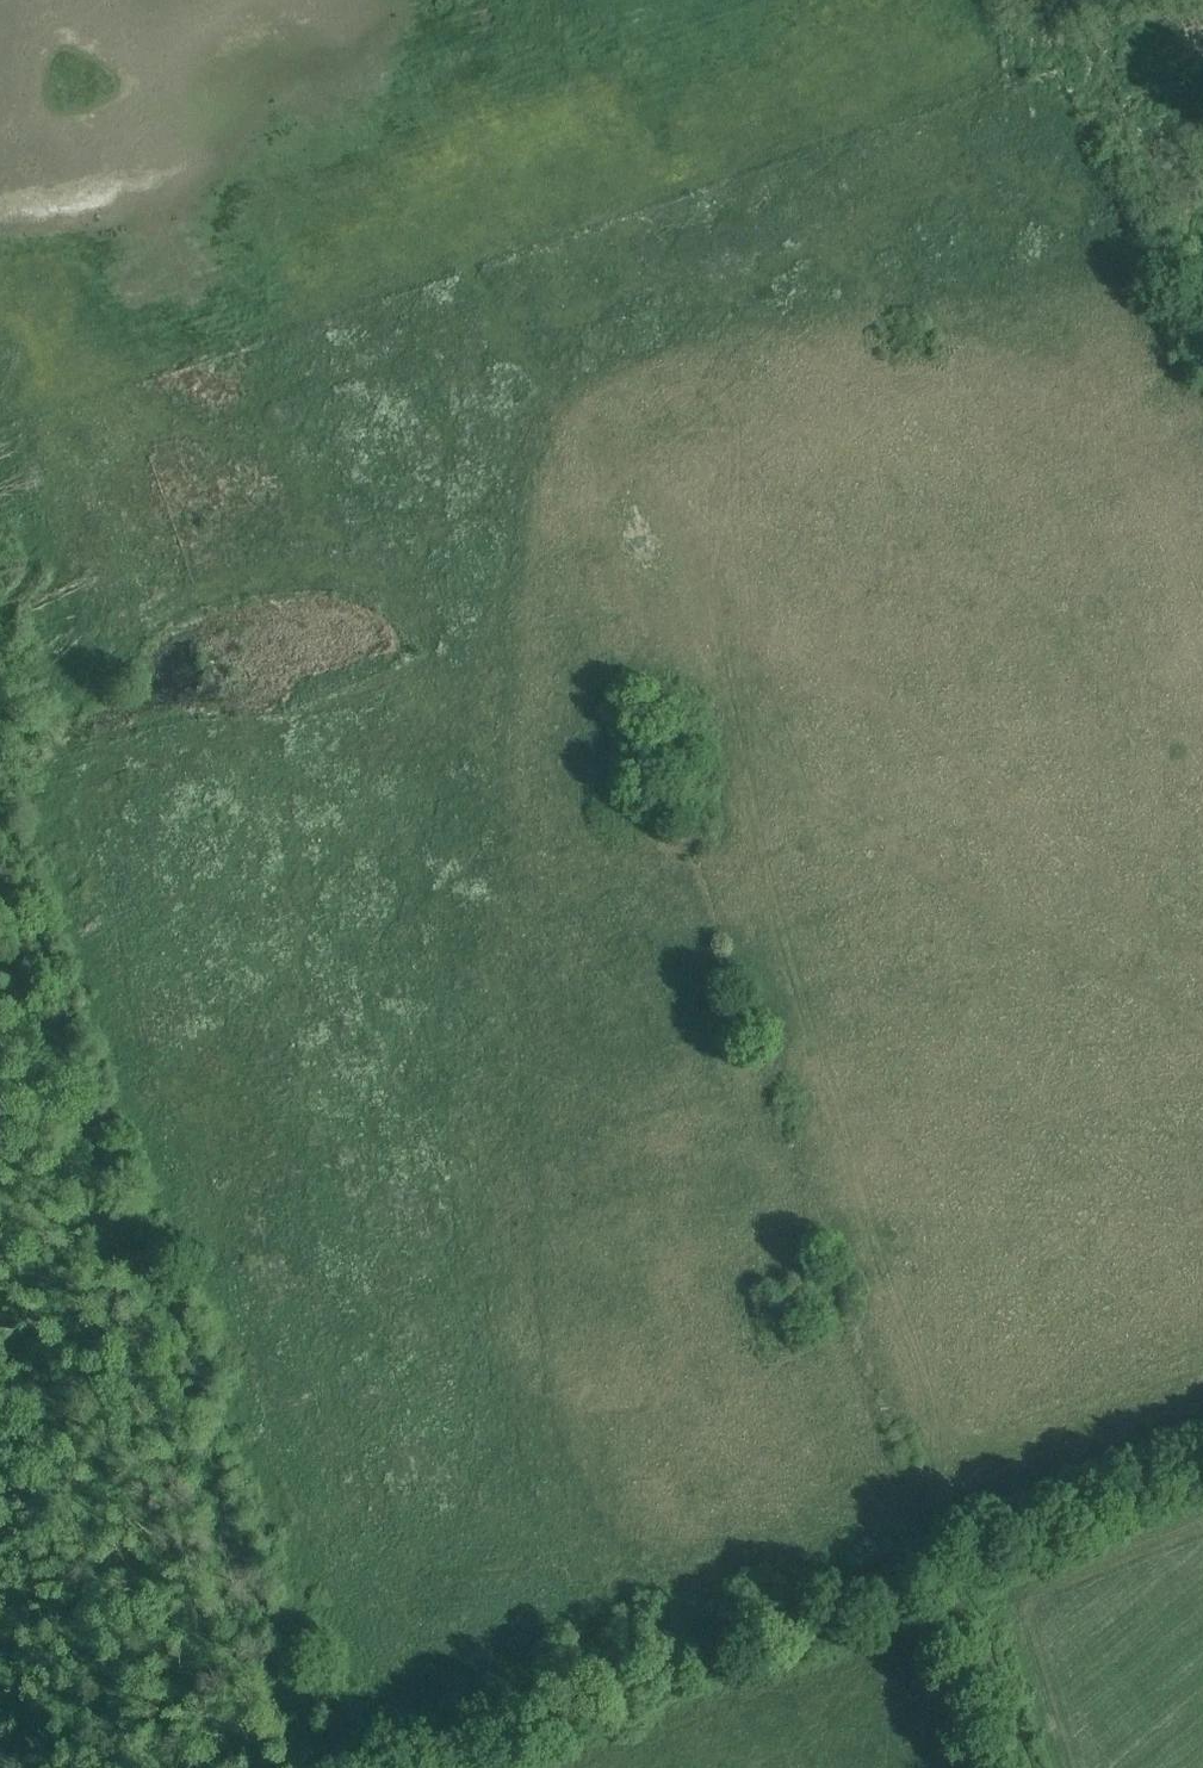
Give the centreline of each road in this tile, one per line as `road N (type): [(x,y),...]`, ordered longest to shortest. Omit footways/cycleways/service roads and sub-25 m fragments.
road 1 (track): [(955,1600),(1019,1767)]

